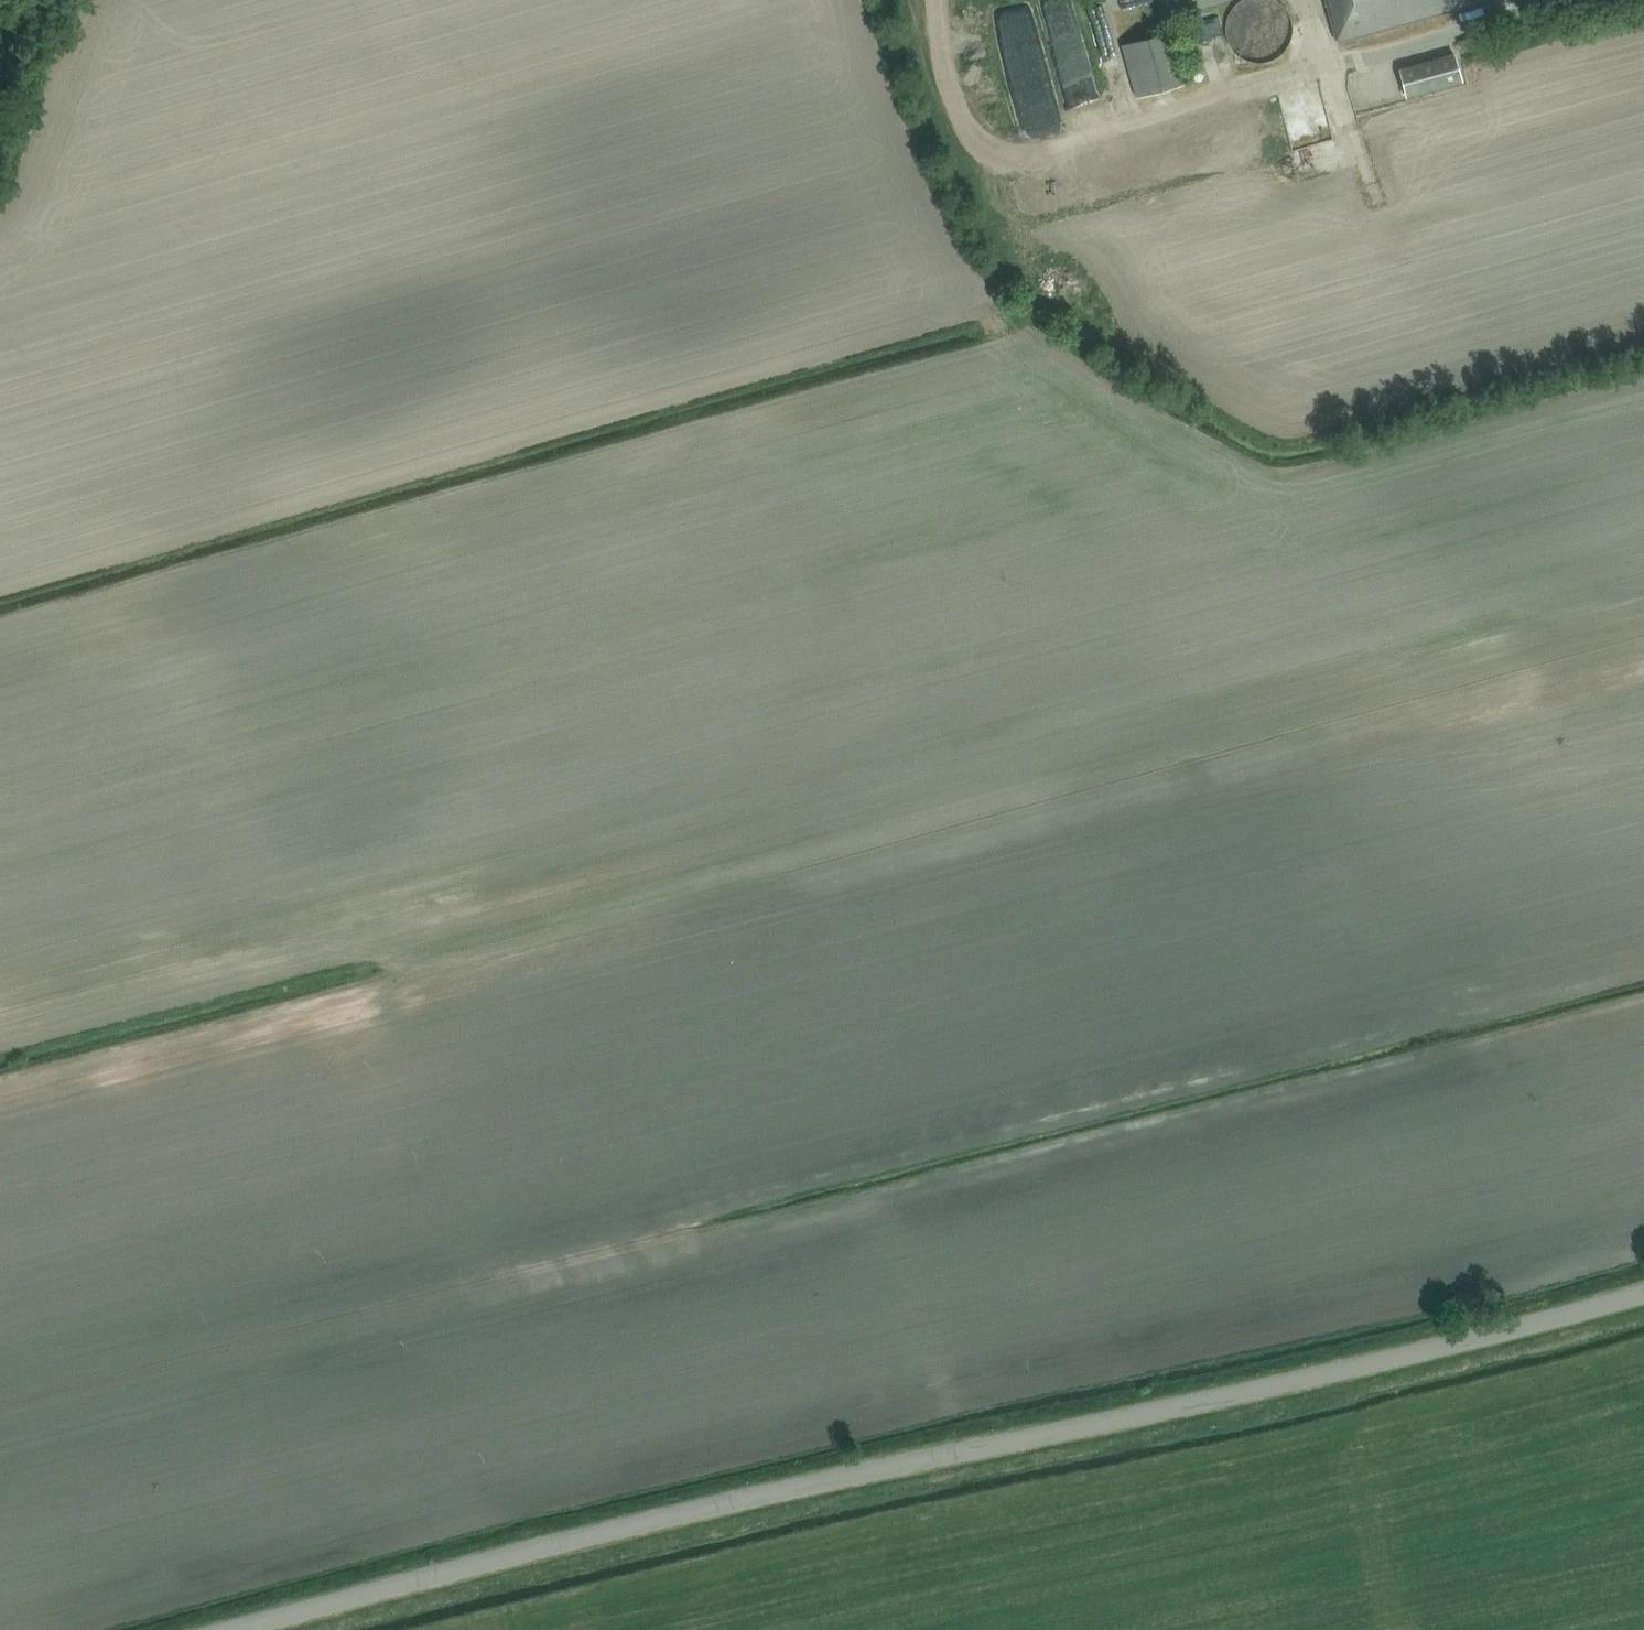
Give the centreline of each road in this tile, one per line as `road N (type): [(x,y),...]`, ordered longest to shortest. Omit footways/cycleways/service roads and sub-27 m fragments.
road 1 (tertiary): [(227,1629),(710,1506),(1376,1361),(1643,1293)]
road 2 (track): [(1322,69),(1008,155),(971,123),(937,0)]
road 3 (track): [(1374,196),(1333,66)]
road 4 (track): [(1098,0),(1134,120)]

